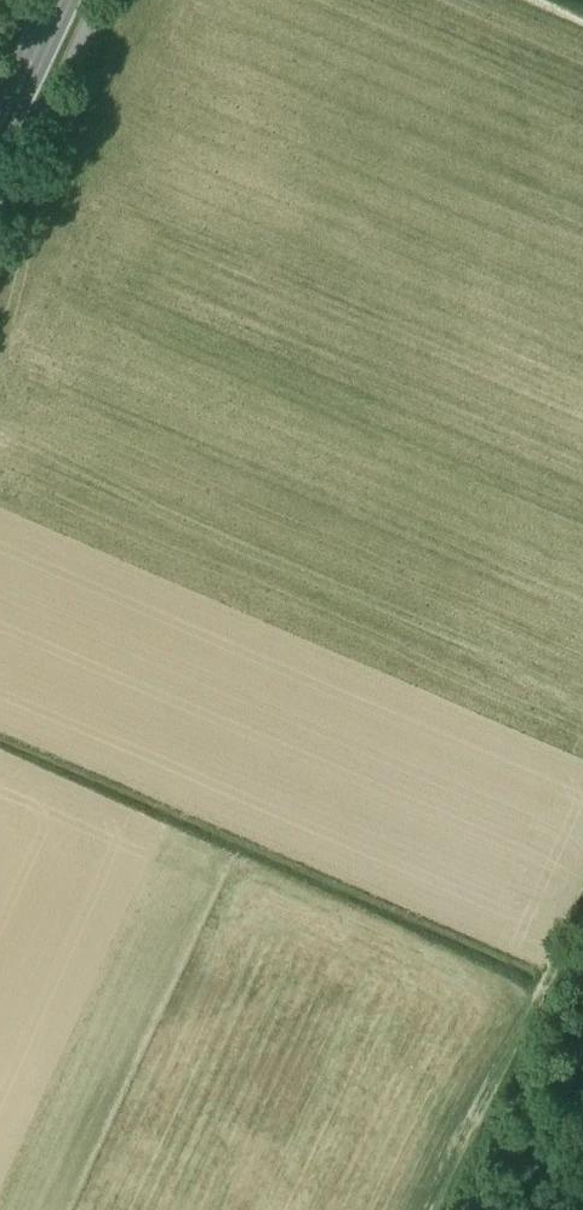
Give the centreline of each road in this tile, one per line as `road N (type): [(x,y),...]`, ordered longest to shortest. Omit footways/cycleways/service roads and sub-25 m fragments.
road 1 (track): [(466,1209),(582,963)]
road 2 (primary): [(0,163),(78,0)]

